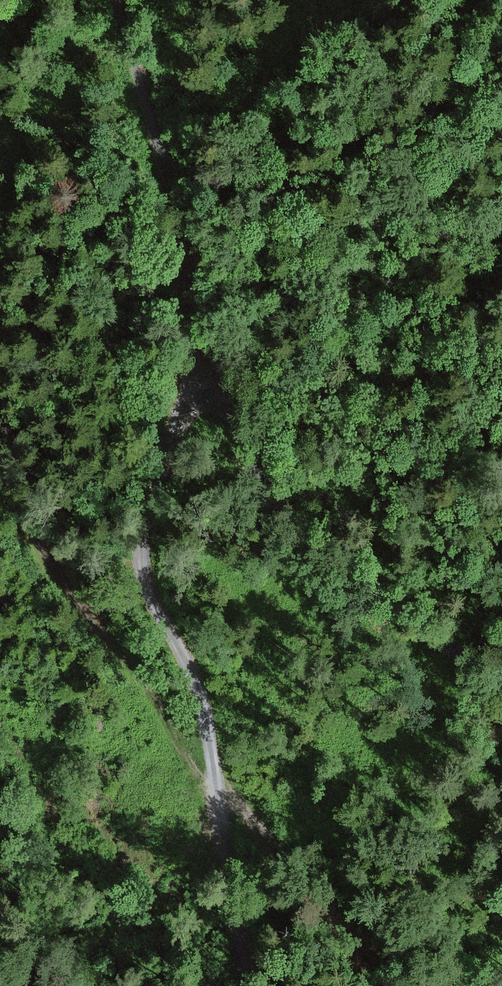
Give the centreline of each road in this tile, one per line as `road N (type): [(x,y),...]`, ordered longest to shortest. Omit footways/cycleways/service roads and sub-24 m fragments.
road 1 (track): [(114,0),(156,147),(185,324),(186,399),(145,526),(142,561),(170,687),(230,890),(241,985)]
road 2 (track): [(501,722),(413,621),(301,528),(226,416),(185,324)]

